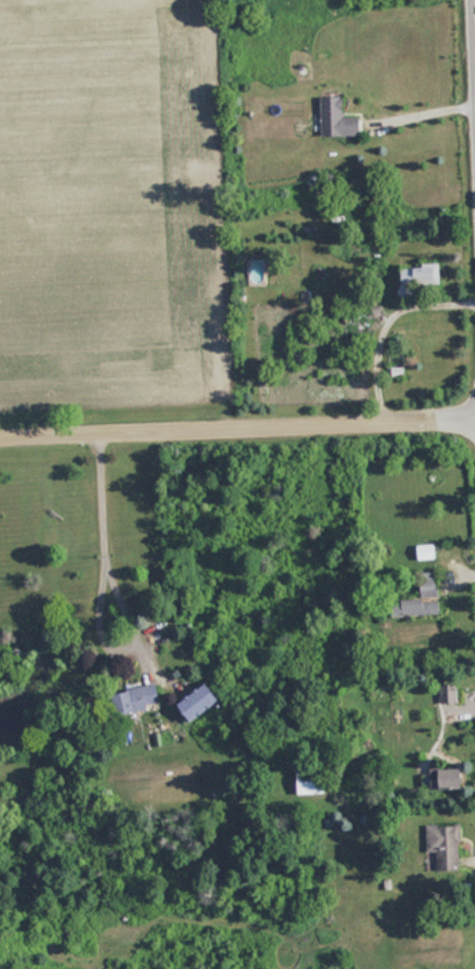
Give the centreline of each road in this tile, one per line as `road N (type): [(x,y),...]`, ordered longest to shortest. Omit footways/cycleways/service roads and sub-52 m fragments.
road 1 (residential): [(0,430),(474,410)]

